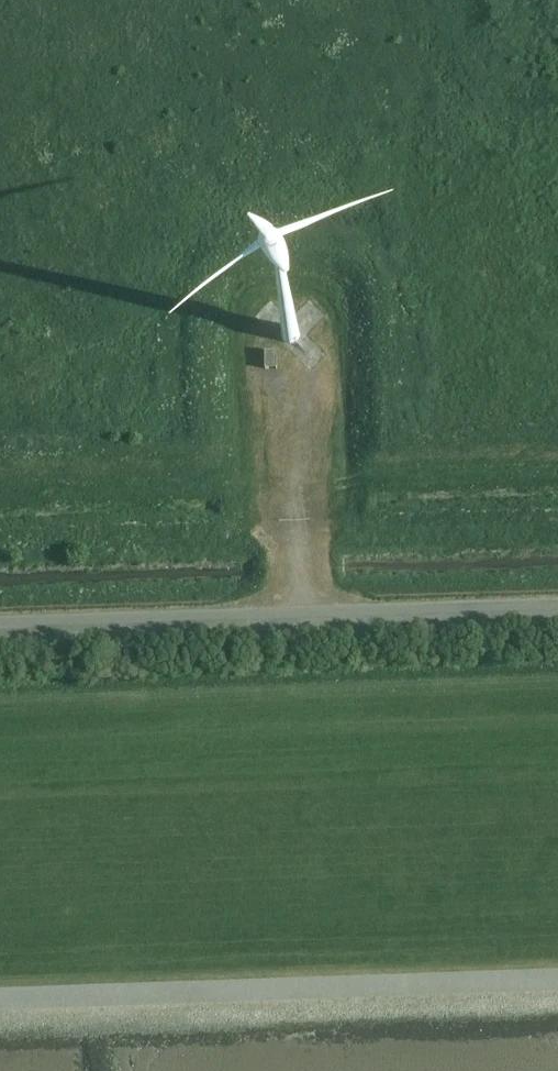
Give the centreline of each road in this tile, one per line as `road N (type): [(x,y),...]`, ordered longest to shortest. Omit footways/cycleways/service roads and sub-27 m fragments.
road 1 (unclassified): [(557,614),(0,631)]

